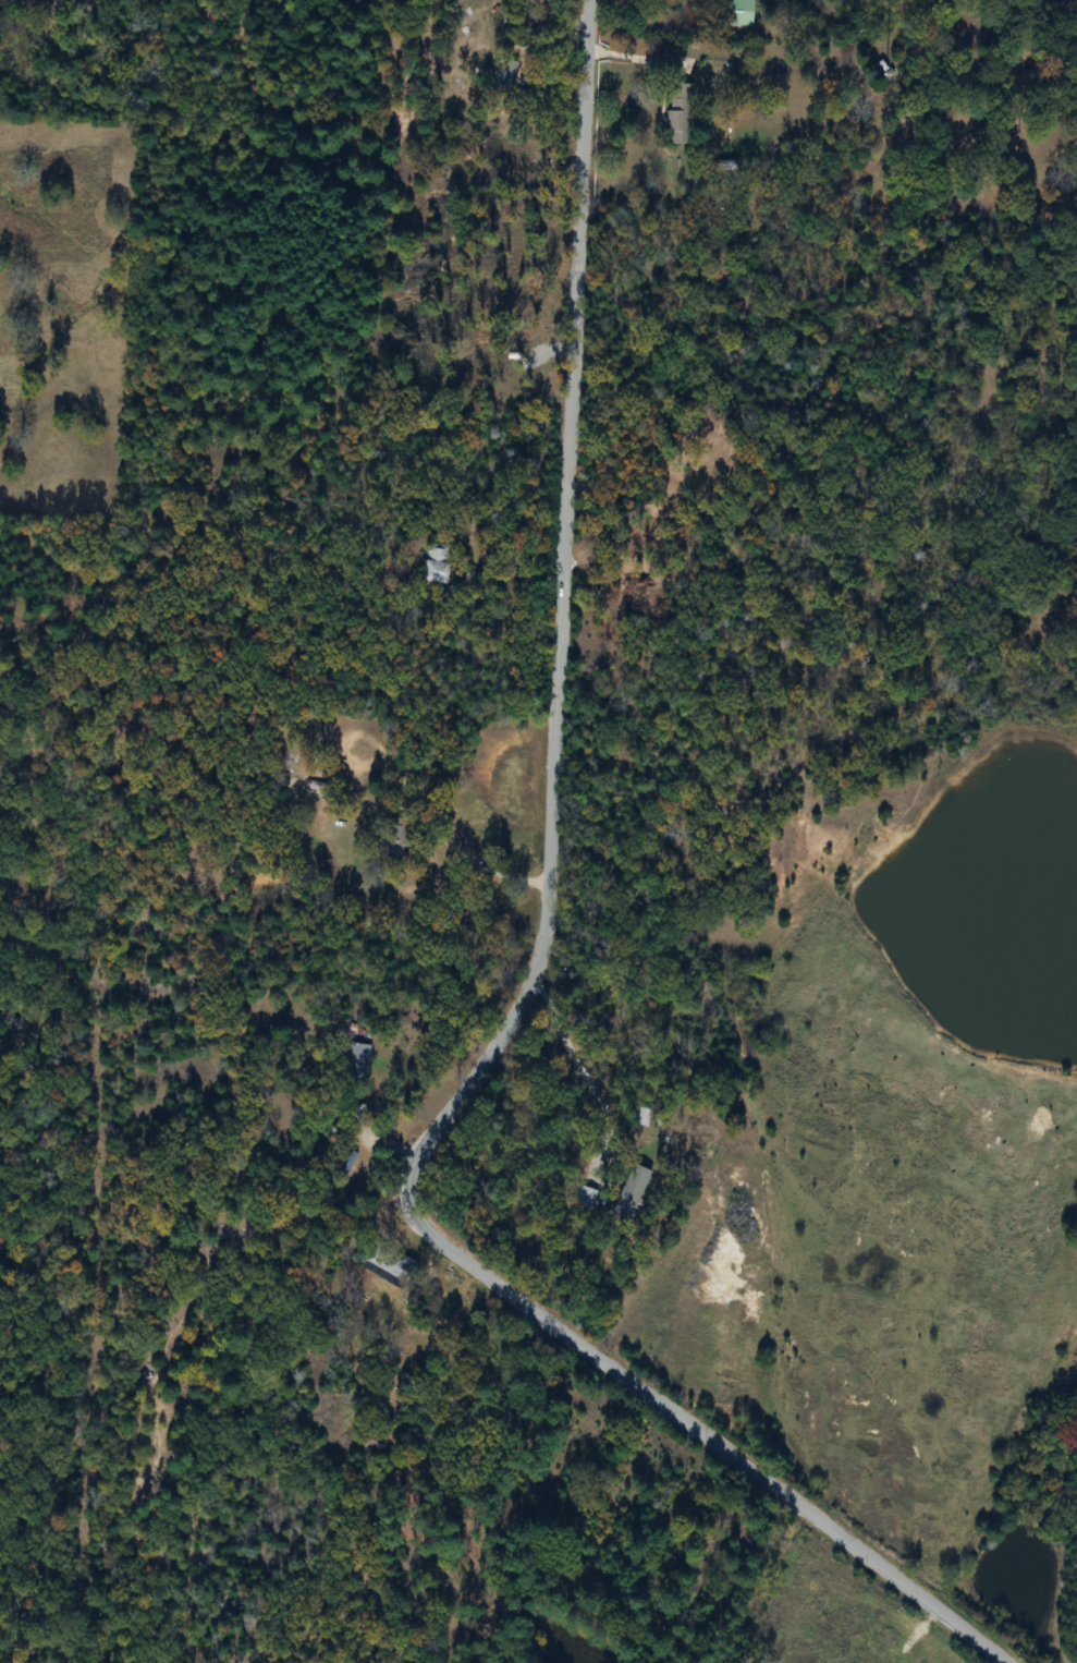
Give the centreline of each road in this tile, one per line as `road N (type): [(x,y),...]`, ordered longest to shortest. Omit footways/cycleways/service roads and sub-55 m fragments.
road 1 (residential): [(737,1460),(431,1238),(411,1209),(419,1155),(521,1005),(548,932),(594,0)]
road 2 (residential): [(1003,1662),(737,1460)]

